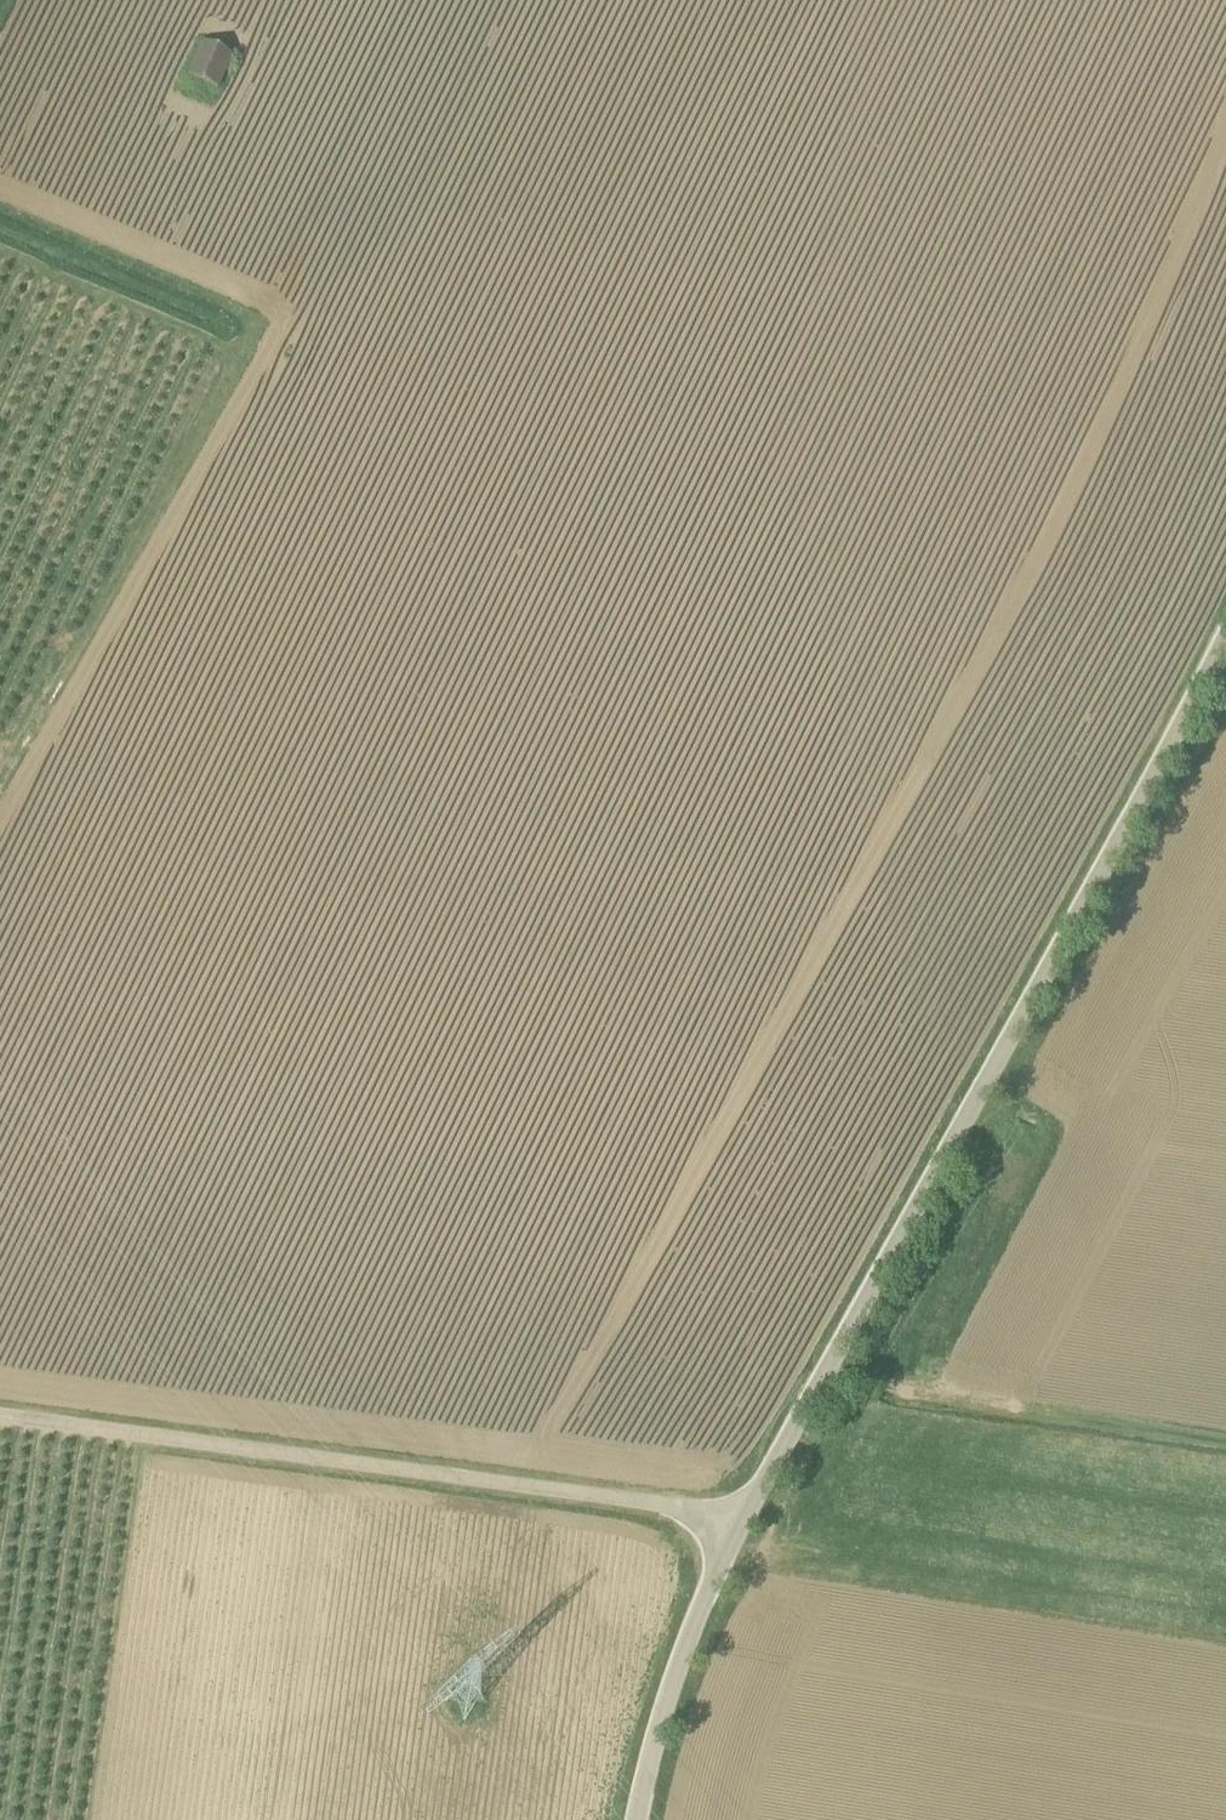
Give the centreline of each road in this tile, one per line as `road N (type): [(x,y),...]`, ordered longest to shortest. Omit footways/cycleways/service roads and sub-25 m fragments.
road 1 (unclassified): [(733,1532),(1225,627)]
road 2 (unclassified): [(733,1532),(682,1508),(0,1418)]
road 3 (track): [(245,359),(0,784)]
road 4 (track): [(823,1379),(1225,1442)]
road 5 (unclassified): [(637,1819),(676,1670),(733,1532)]

